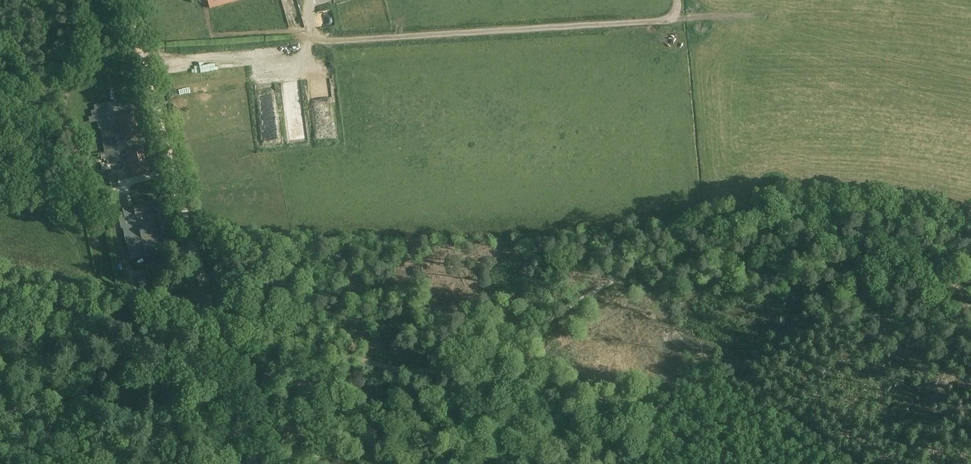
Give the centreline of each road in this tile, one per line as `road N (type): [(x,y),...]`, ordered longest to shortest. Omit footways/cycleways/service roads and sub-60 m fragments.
road 1 (track): [(970,232),(840,210),(749,216),(705,229),(467,365),(439,372),(218,332)]
road 2 (track): [(678,0),(664,19),(144,61)]
road 3 (track): [(218,332),(126,0)]
road 4 (track): [(218,332),(0,286)]
road 5 (track): [(252,463),(218,332)]

